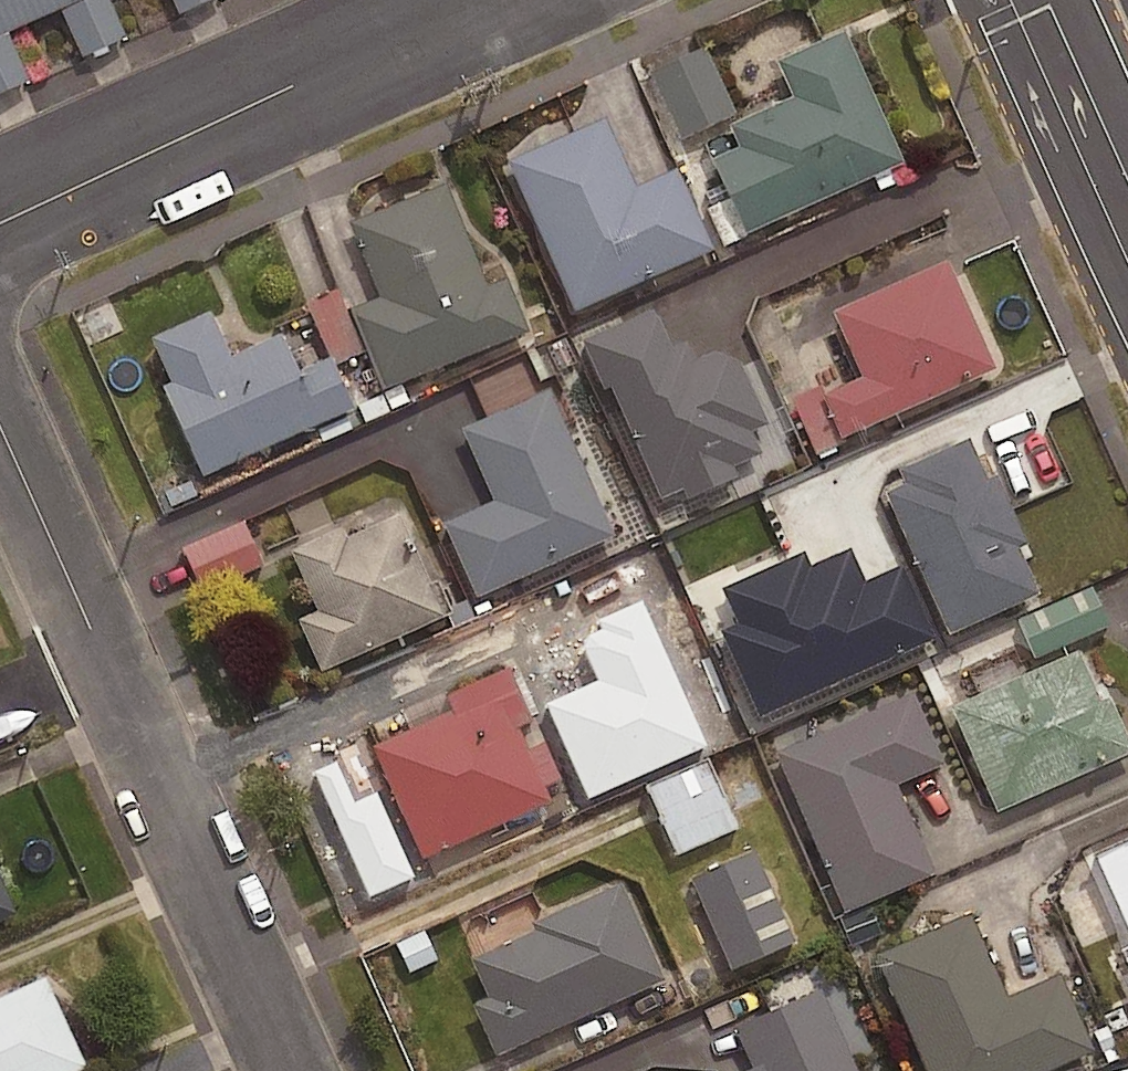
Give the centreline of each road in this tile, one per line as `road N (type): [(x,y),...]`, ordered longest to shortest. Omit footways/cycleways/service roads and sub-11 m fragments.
road 1 (residential): [(0,420),(291,1070)]
road 2 (residential): [(488,0),(0,223)]
road 3 (primary): [(1127,177),(1045,0)]

